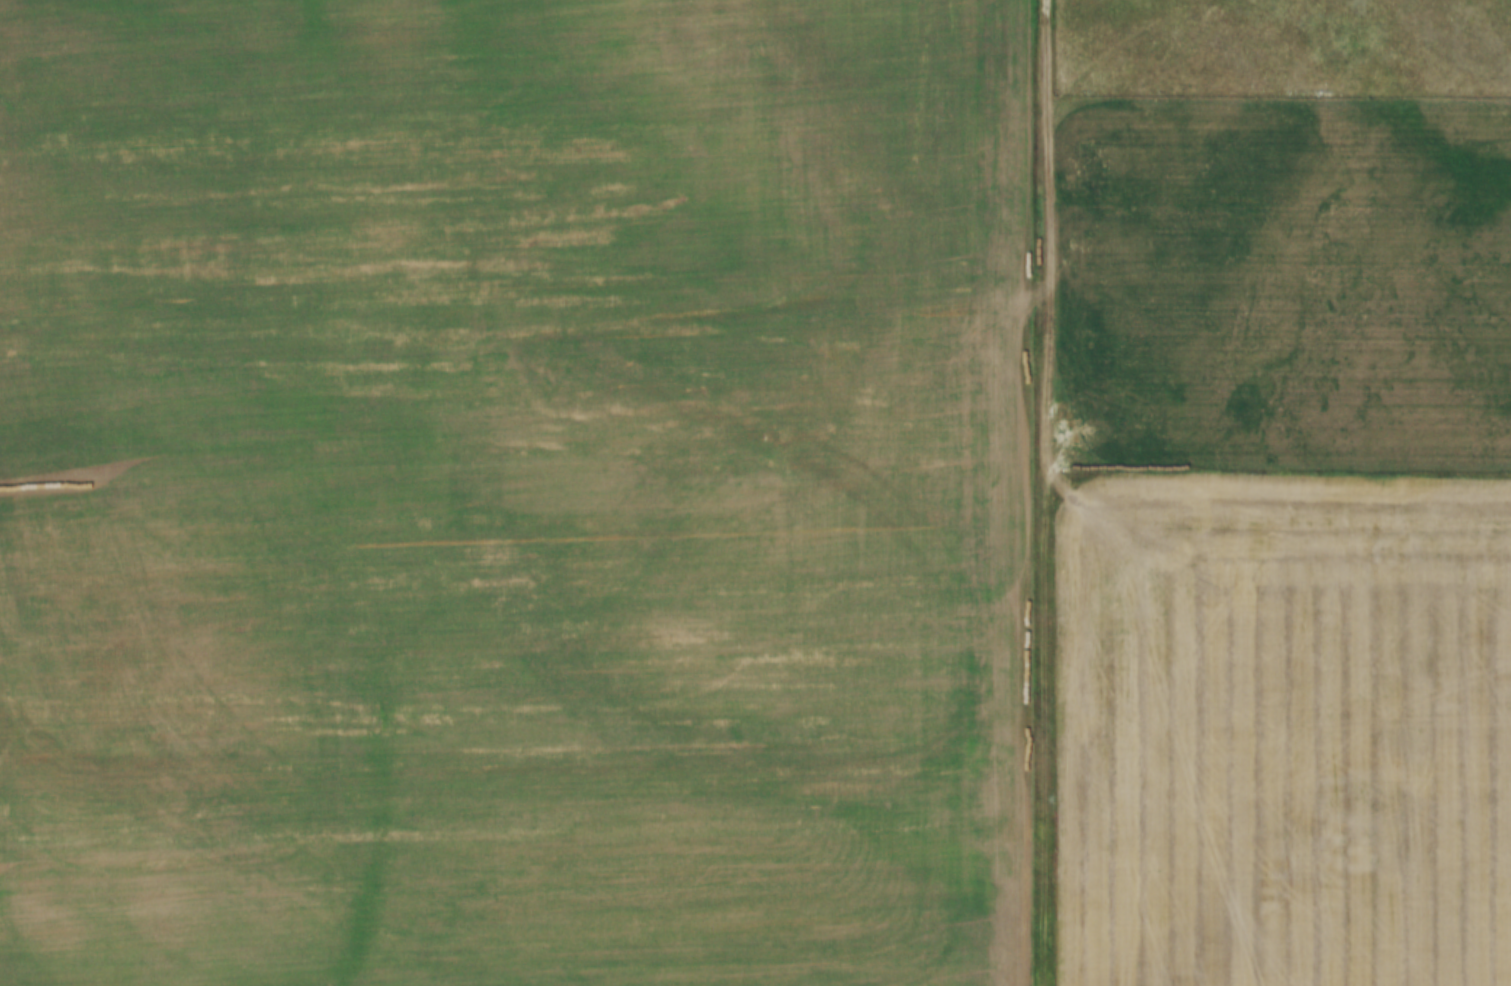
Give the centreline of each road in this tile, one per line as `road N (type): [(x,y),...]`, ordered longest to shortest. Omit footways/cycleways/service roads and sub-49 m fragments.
road 1 (track): [(1049,0),(1049,985)]

